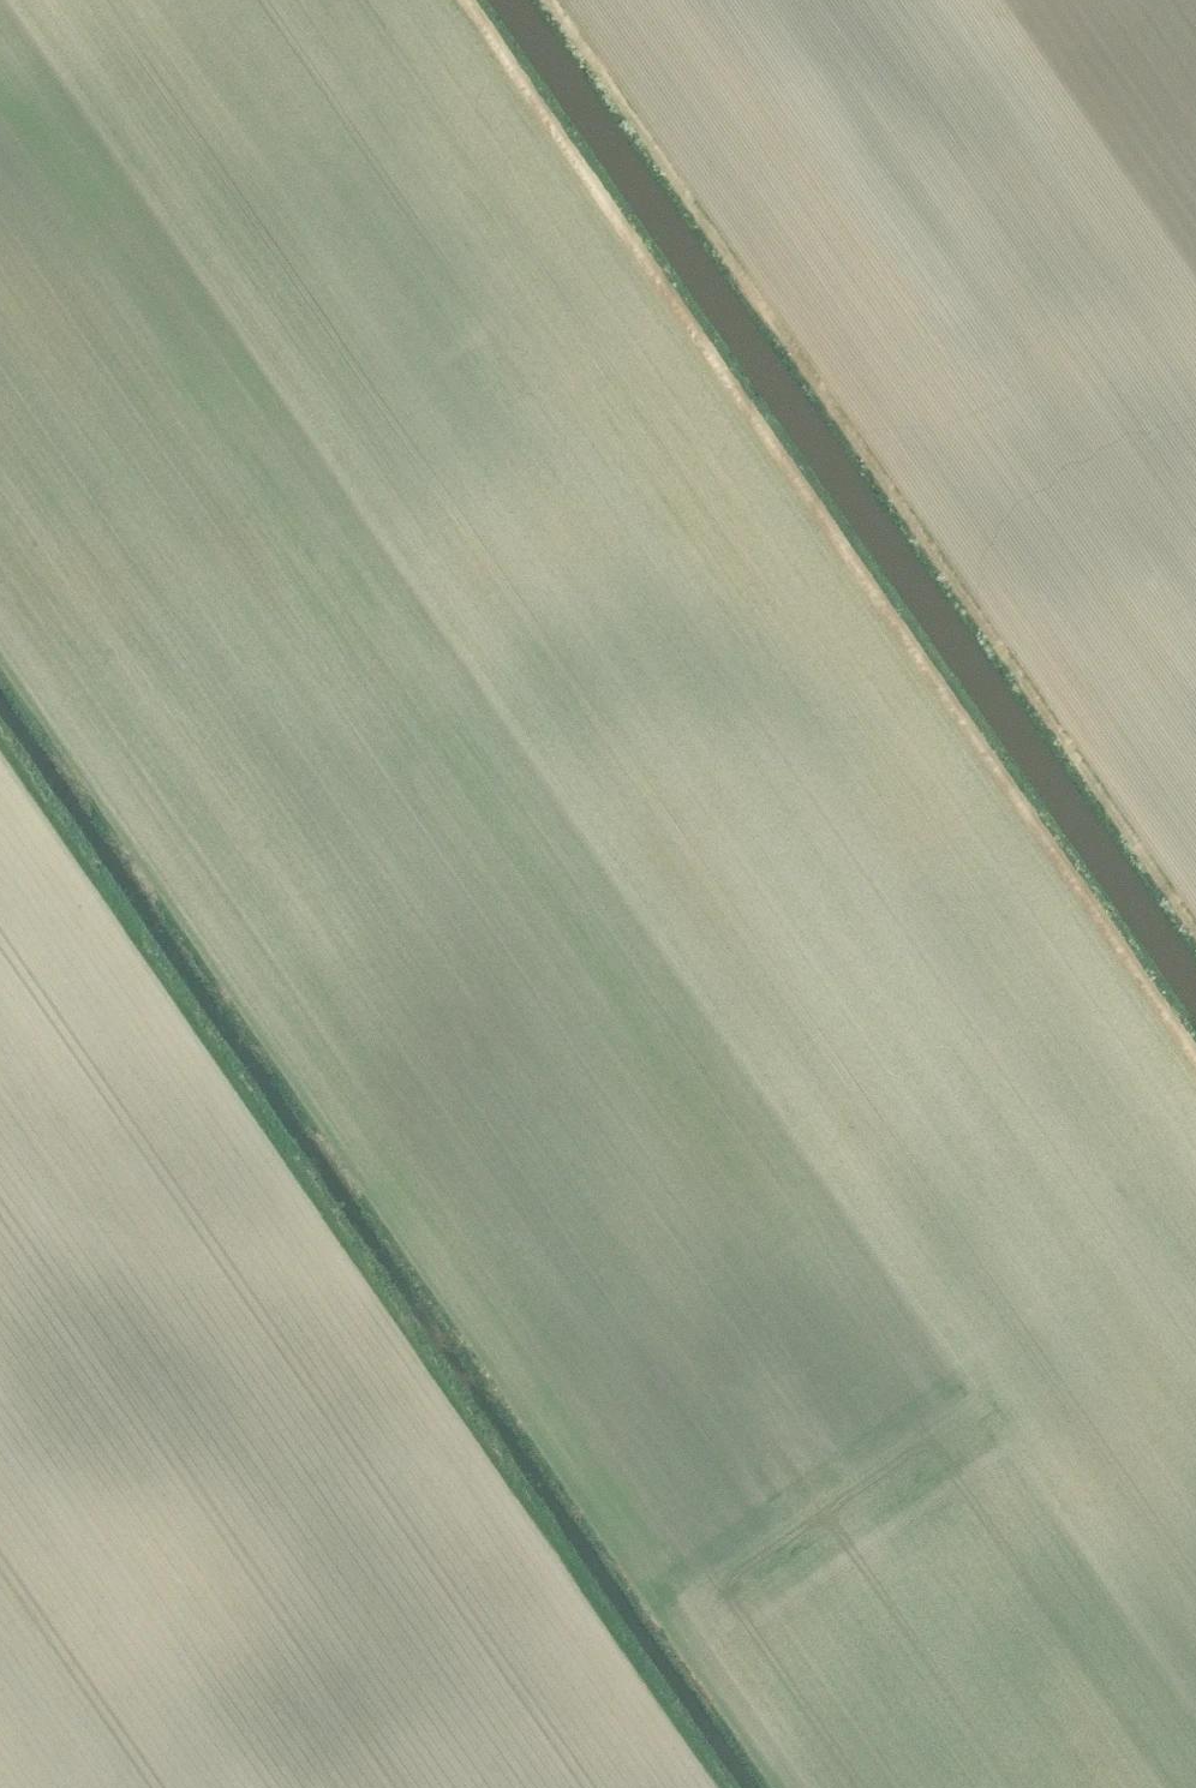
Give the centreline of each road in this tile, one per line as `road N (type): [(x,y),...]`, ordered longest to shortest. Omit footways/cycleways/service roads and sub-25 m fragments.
road 1 (track): [(481,0),(1195,1030)]

